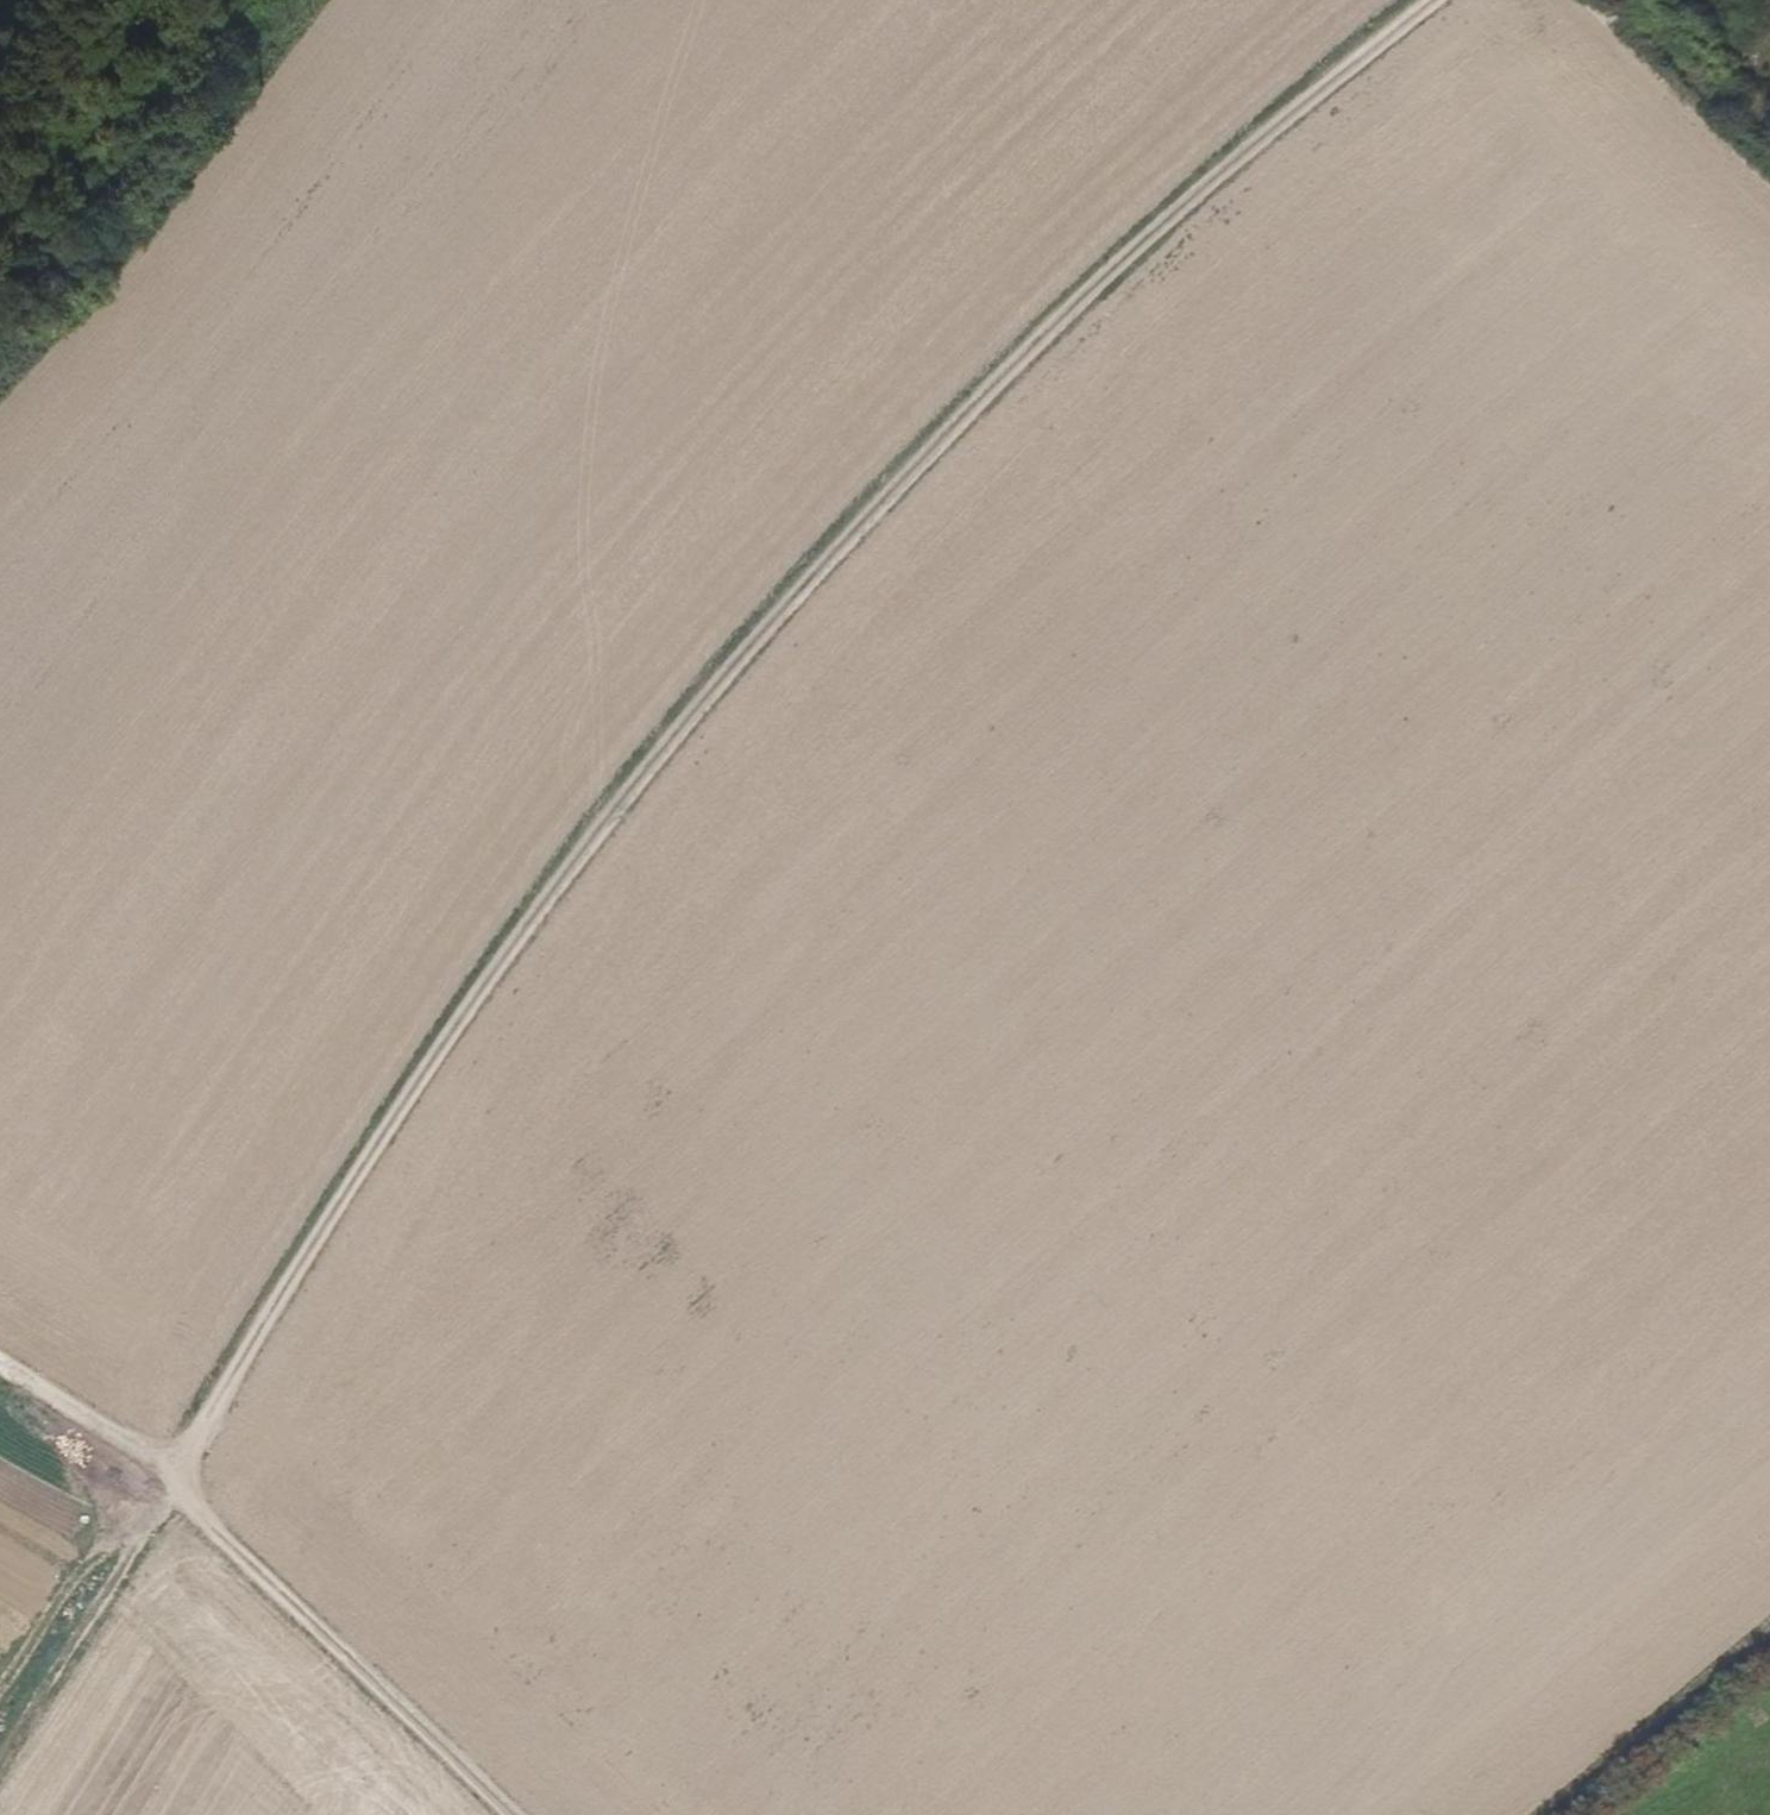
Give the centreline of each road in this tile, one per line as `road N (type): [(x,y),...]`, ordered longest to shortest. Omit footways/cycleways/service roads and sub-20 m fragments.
road 1 (track): [(0,1732),(267,1286),(618,760),(973,376),(1098,254),(1405,0)]
road 2 (track): [(506,1814),(153,1475),(0,1371)]

